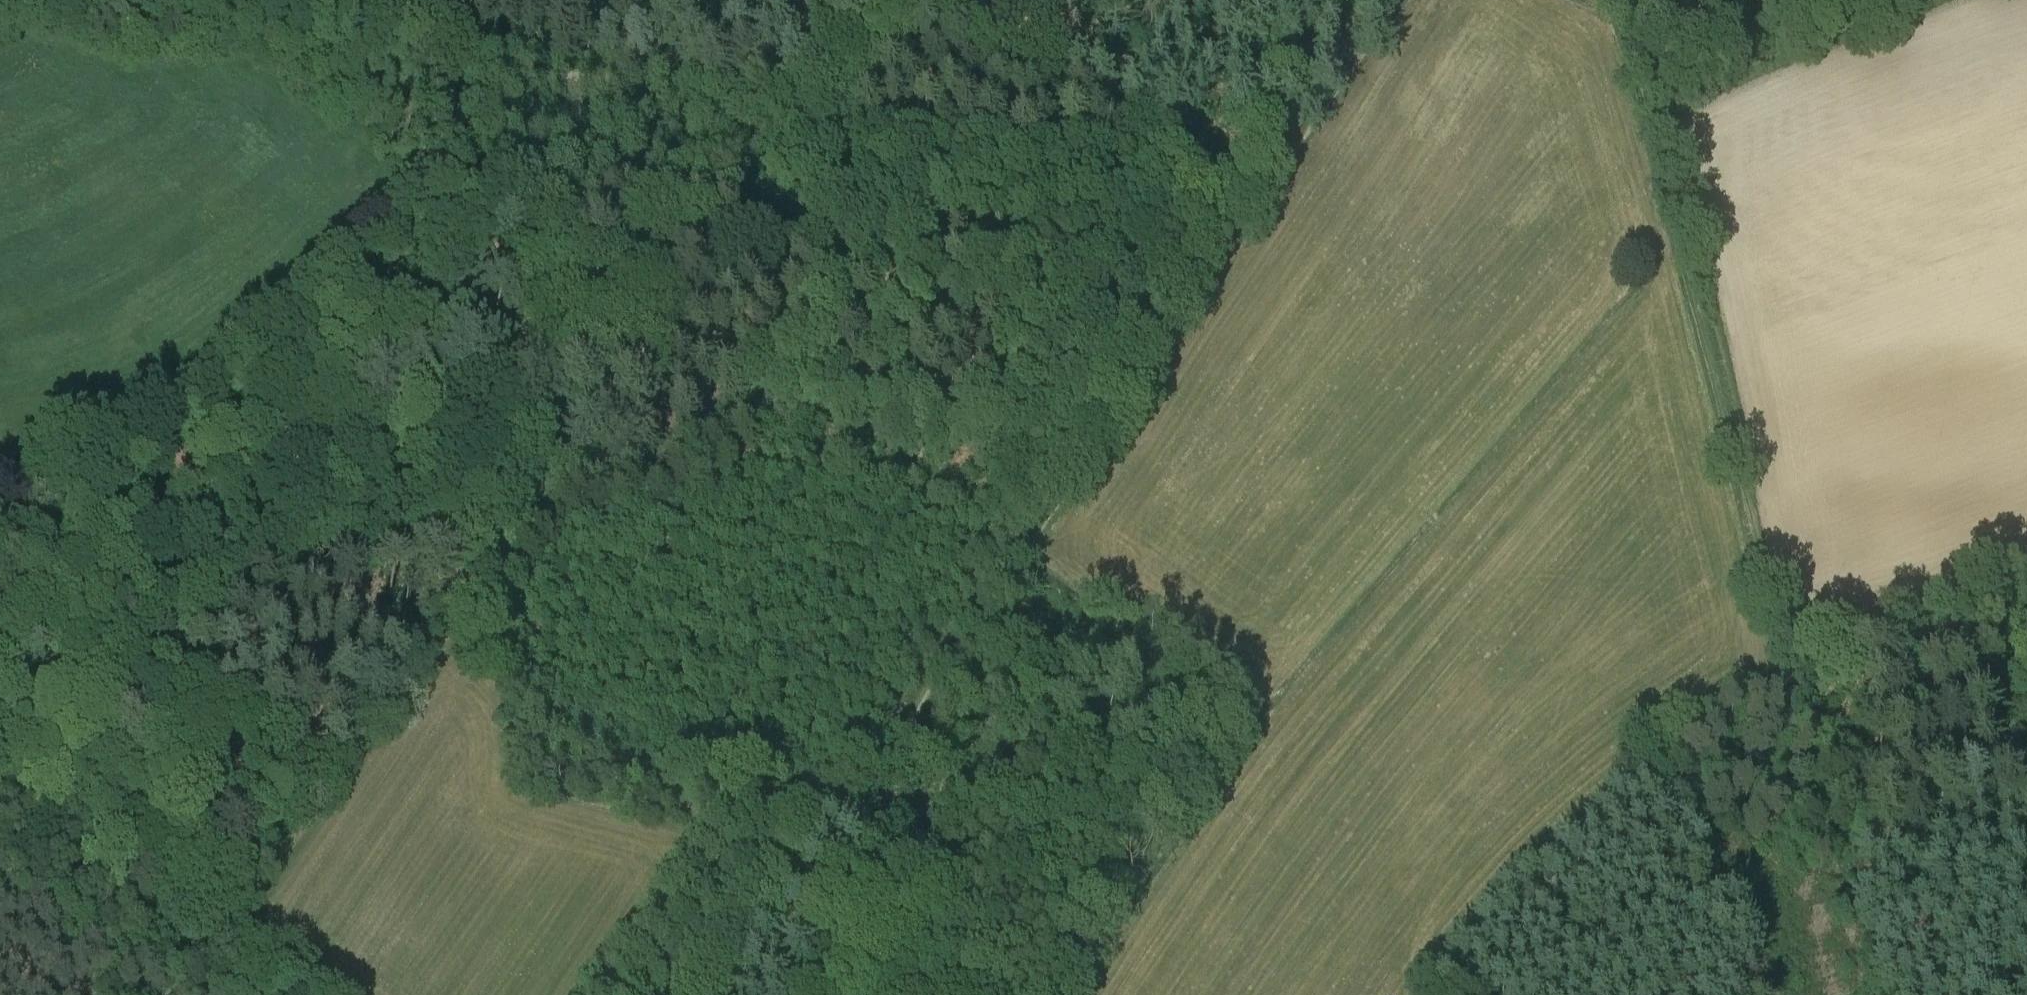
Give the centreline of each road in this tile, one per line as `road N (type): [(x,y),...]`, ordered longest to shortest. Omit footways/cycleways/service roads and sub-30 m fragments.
road 1 (track): [(1612,0),(1792,655),(1563,834),(1423,994)]
road 2 (track): [(0,842),(258,994)]
road 3 (track): [(2026,555),(1792,655)]

